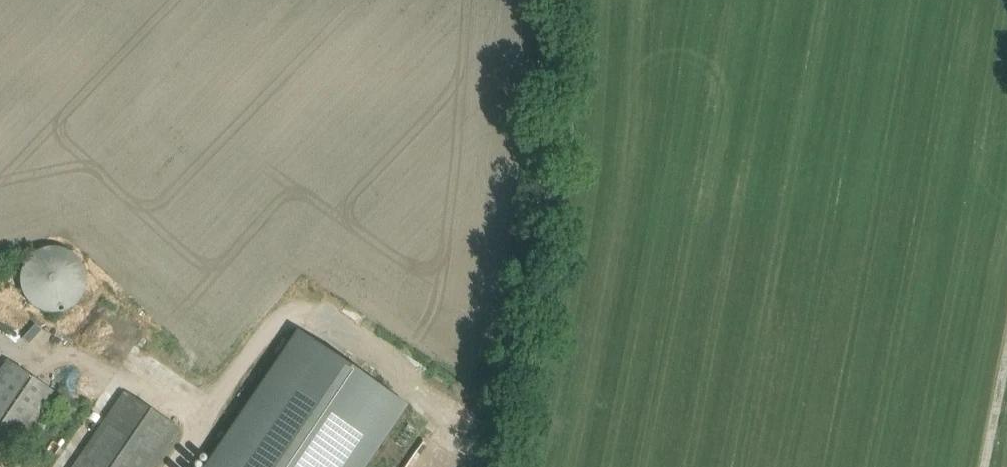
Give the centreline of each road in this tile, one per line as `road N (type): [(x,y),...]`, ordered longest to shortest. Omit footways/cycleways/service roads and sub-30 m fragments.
road 1 (track): [(493,466),(545,192),(555,0)]

